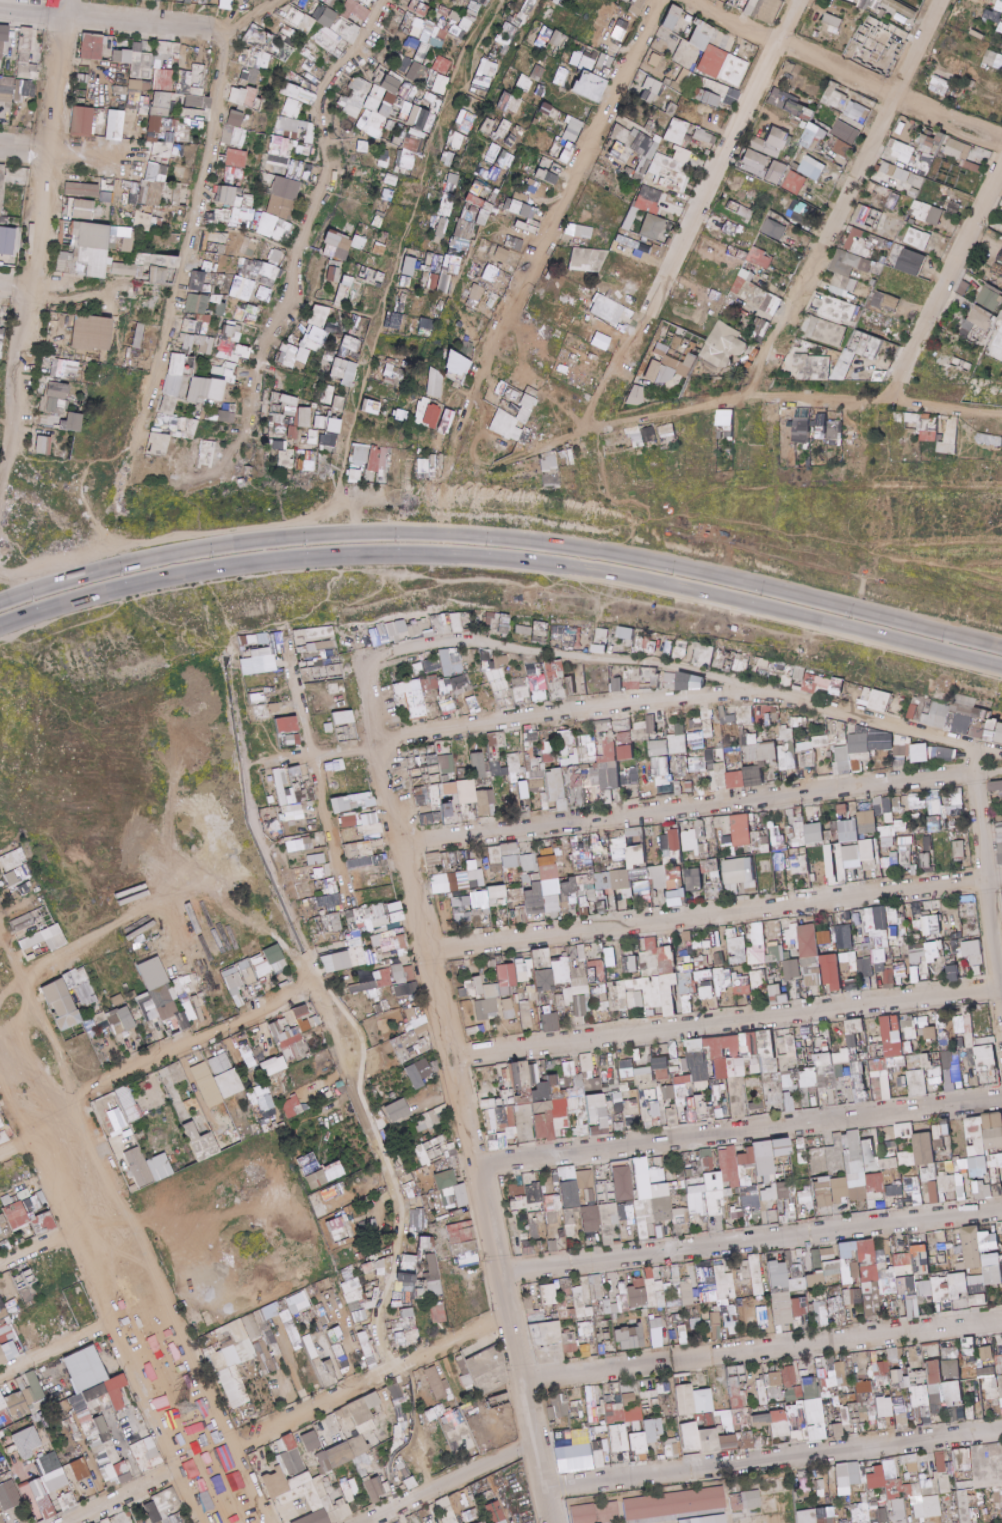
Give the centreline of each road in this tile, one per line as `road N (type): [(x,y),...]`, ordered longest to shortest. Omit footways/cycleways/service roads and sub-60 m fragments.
road 1 (residential): [(0,458),(67,0)]

